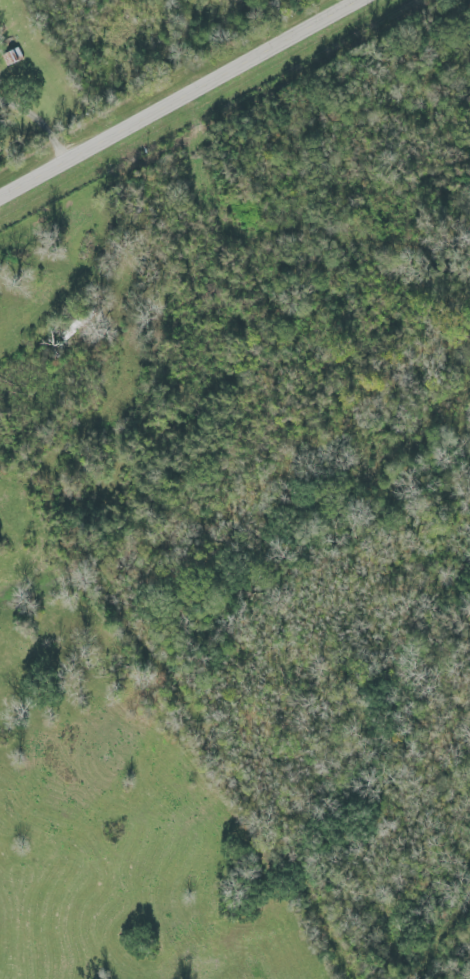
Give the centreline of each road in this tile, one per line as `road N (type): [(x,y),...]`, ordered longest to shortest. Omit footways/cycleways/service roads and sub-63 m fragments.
road 1 (secondary): [(0,202),(373,0)]

